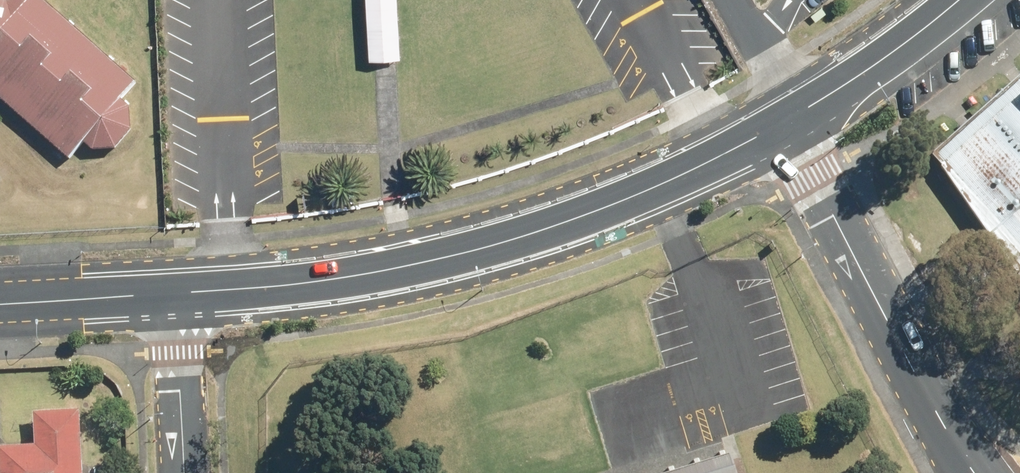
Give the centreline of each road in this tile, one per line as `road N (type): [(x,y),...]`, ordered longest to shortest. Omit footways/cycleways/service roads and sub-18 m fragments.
road 1 (tertiary): [(782,121),(626,200),(498,244),(355,276),(173,294)]
road 2 (unclassified): [(976,472),(782,121)]
road 3 (tertiary): [(962,0),(886,62),(782,121)]
road 4 (residential): [(185,472),(173,294)]
road 5 (tertiary): [(173,294),(0,303)]

